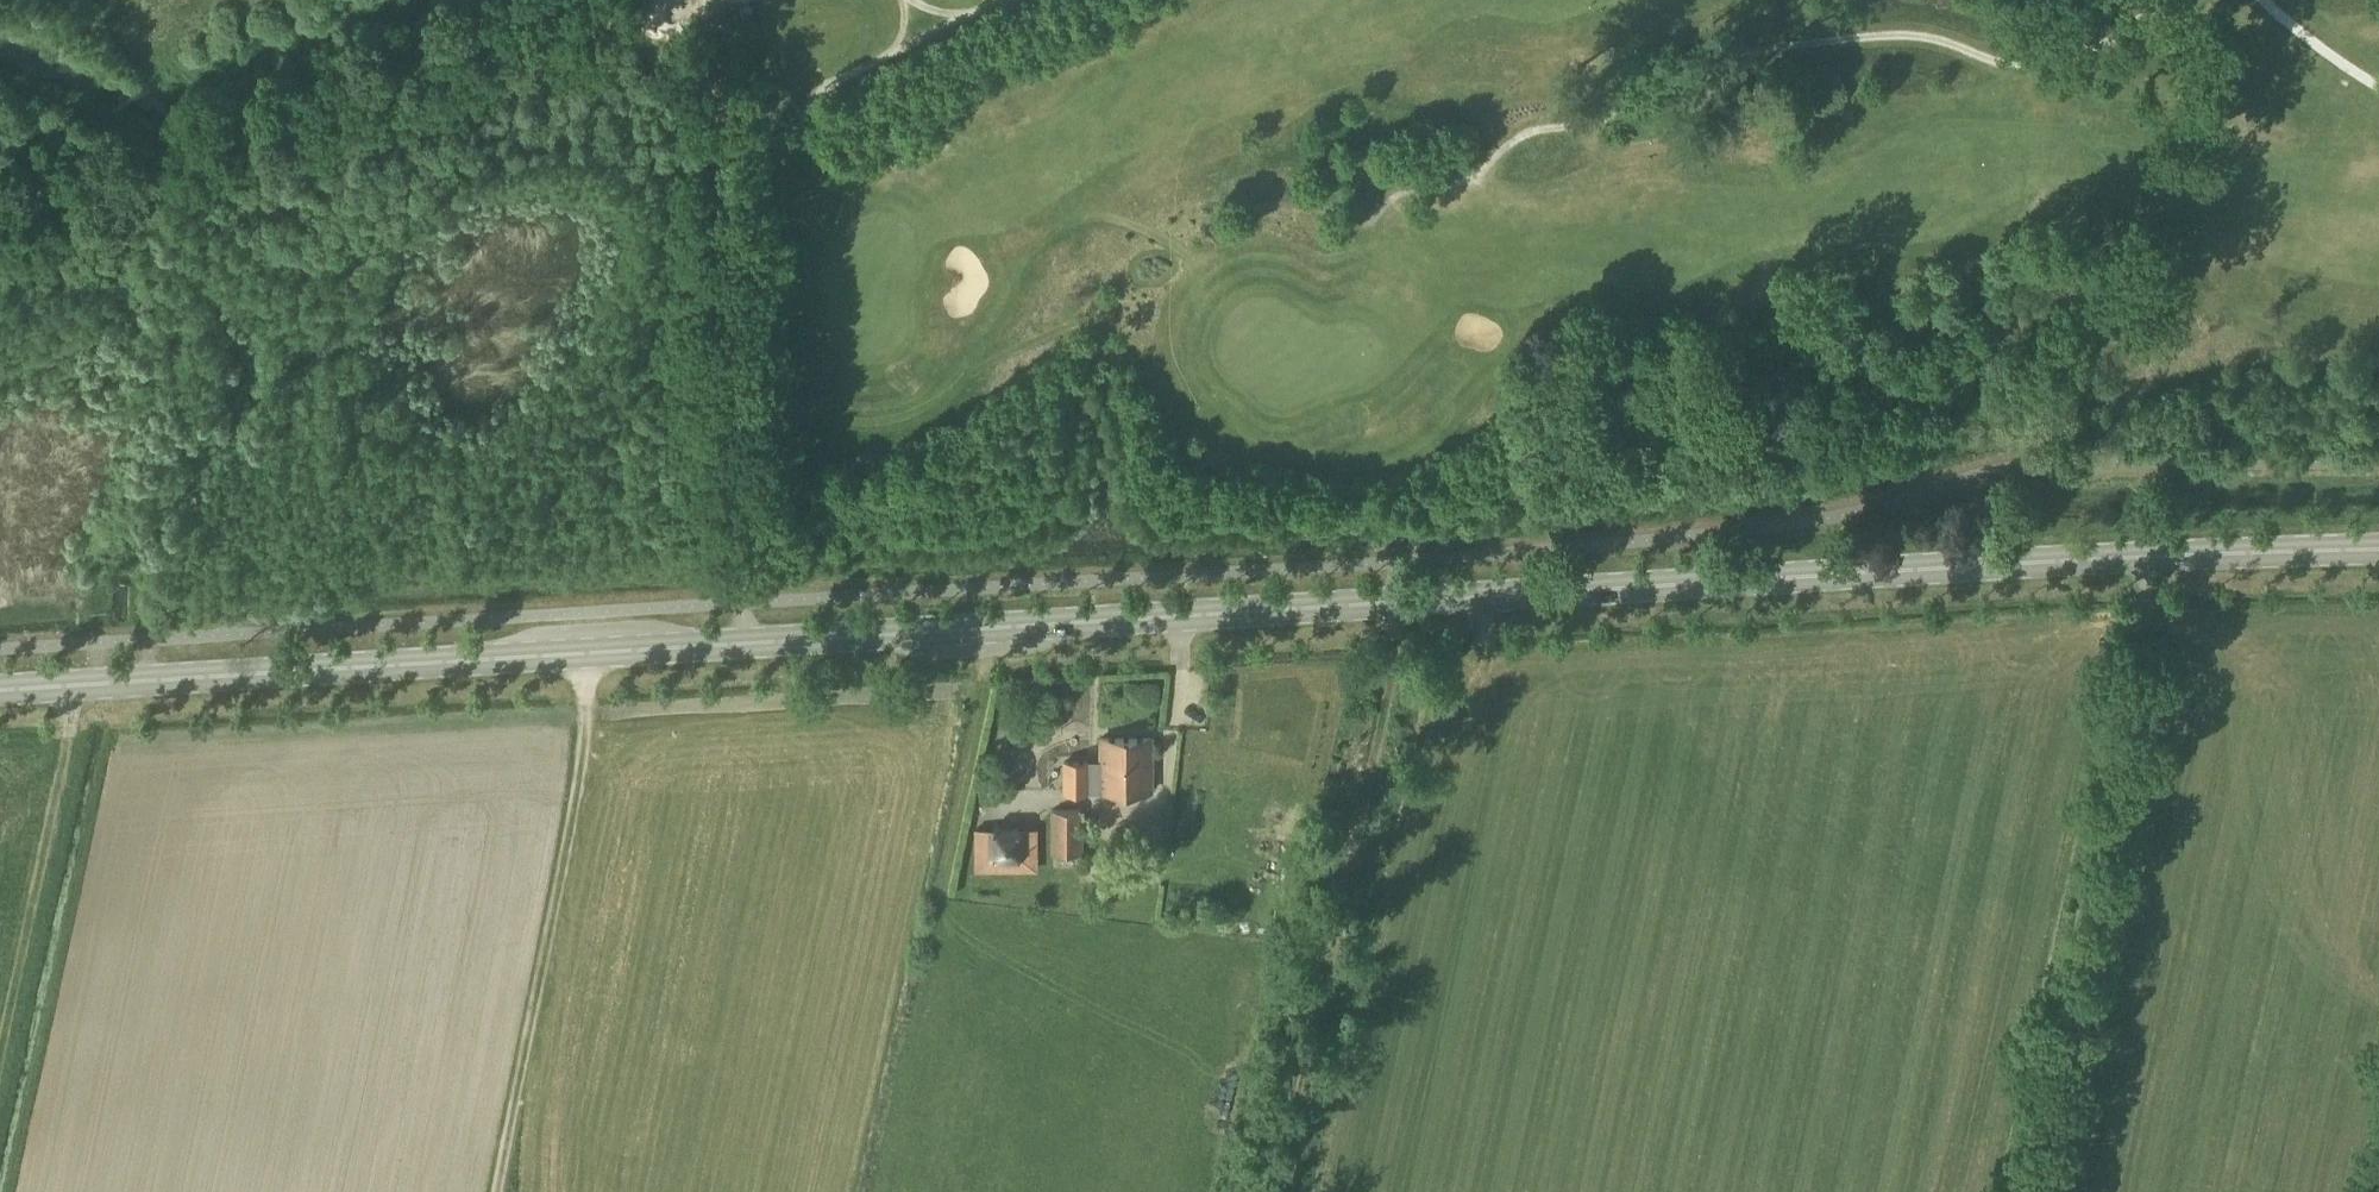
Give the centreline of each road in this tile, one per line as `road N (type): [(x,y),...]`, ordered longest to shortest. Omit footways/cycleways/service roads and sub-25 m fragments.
road 1 (secondary): [(0,691),(2044,564),(2378,553)]
road 2 (track): [(743,644),(708,0)]
road 3 (track): [(2015,1191),(2153,561)]
road 4 (track): [(573,0),(0,212)]
road 5 (track): [(1259,1191),(1382,605)]
road 6 (track): [(0,1067),(77,685)]

